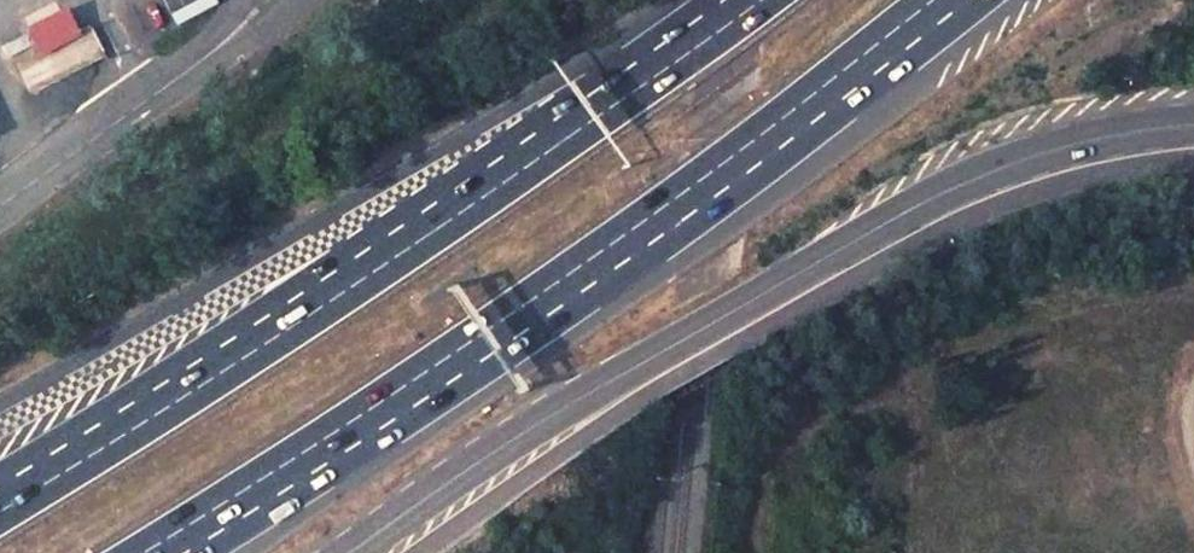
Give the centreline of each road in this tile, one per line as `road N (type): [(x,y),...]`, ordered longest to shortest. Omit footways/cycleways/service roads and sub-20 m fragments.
road 1 (motorway): [(160,552),(606,263),(952,0)]
road 2 (secondary): [(1193,129),(1107,138),(981,176),(527,434),(352,552)]
road 3 (motorway): [(758,0),(356,284),(0,512)]

